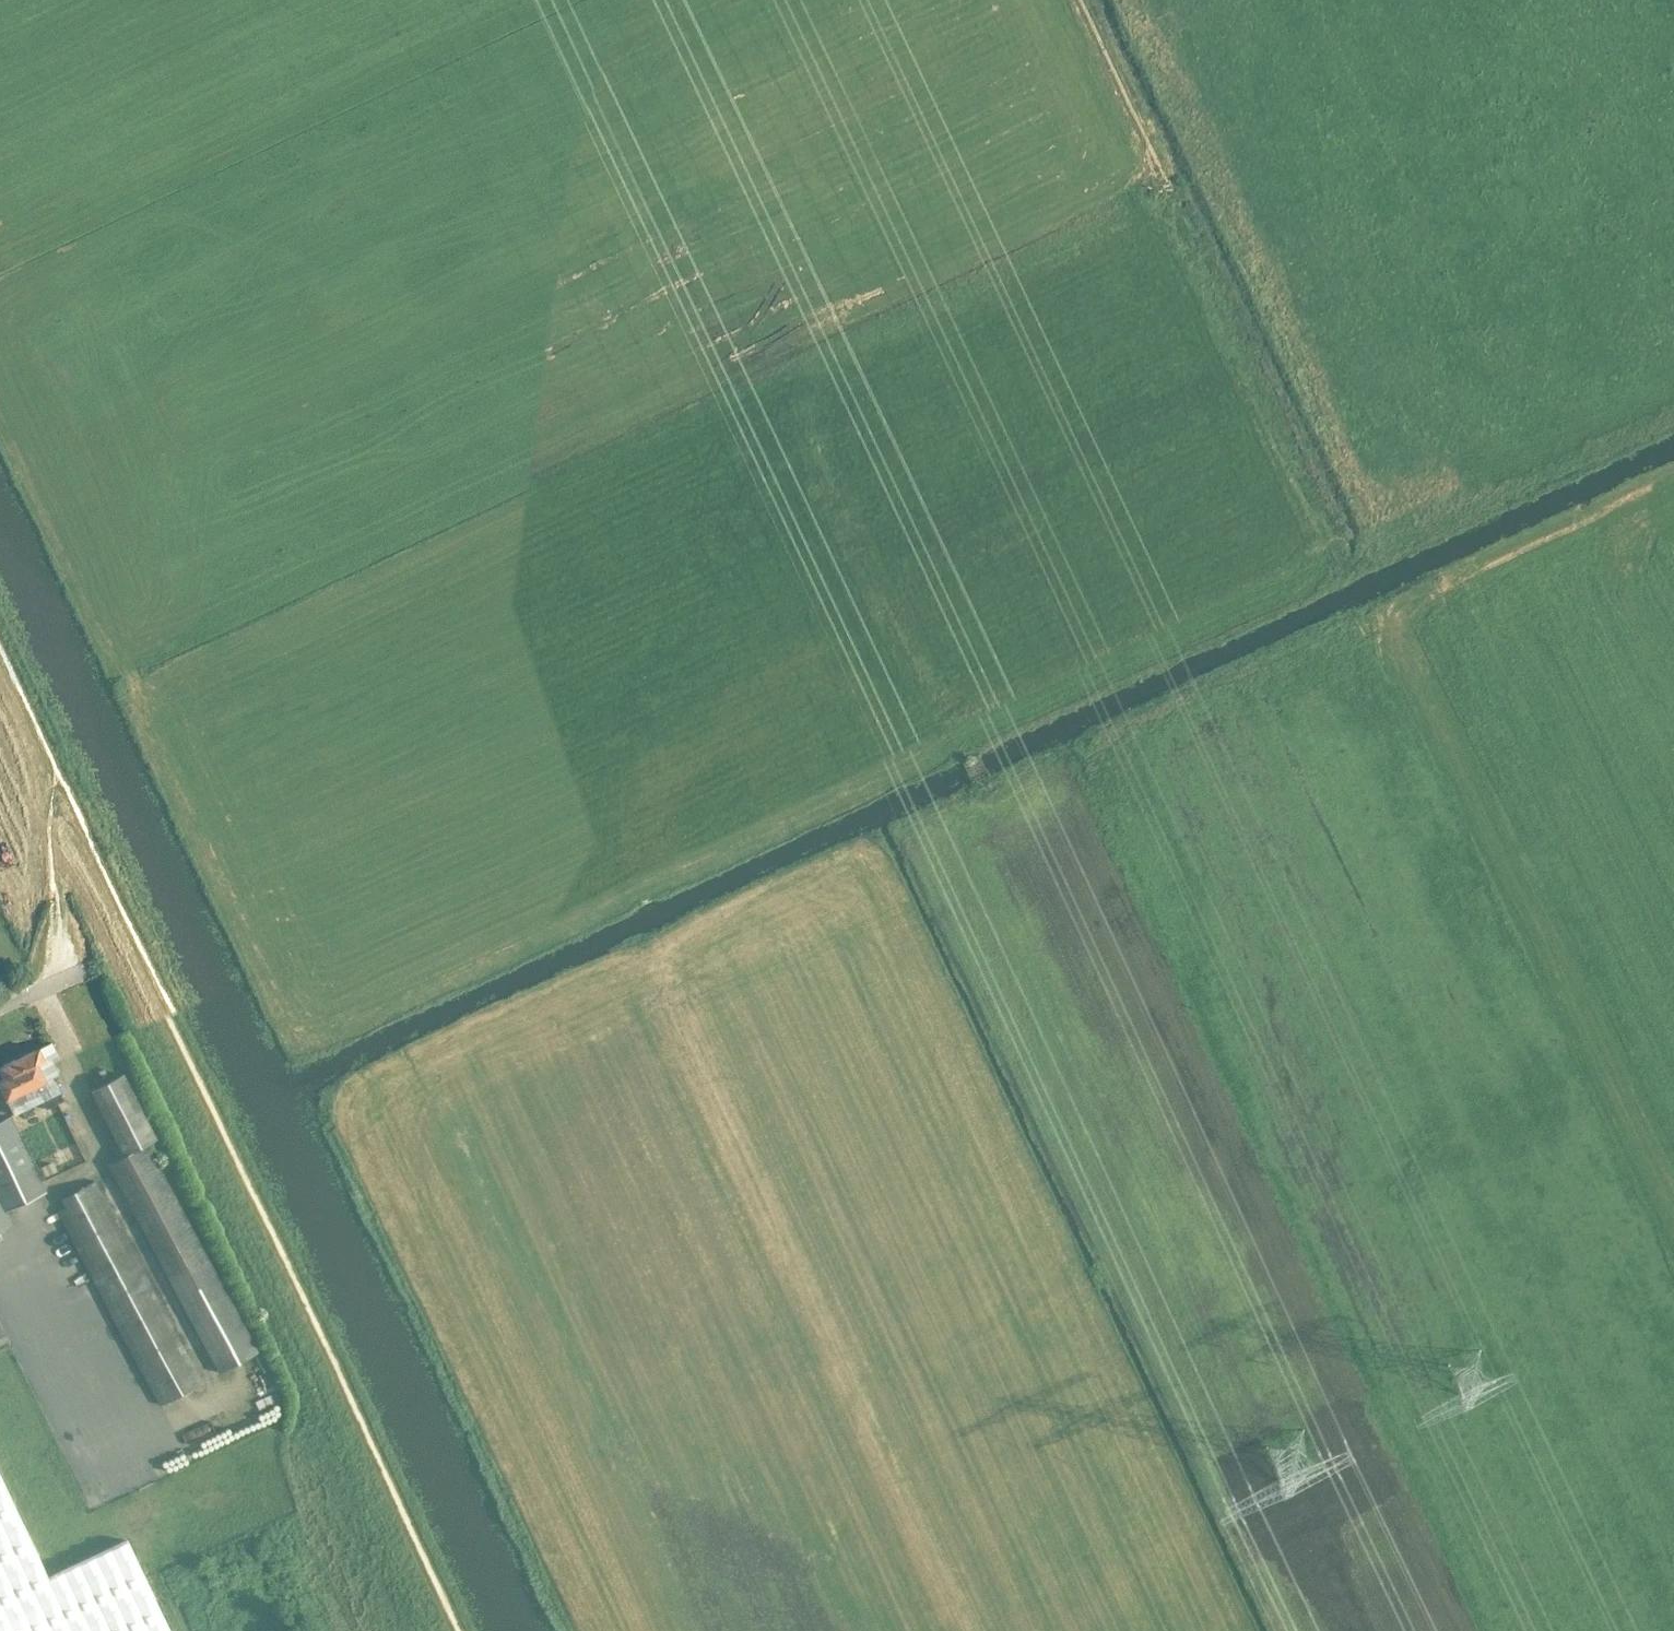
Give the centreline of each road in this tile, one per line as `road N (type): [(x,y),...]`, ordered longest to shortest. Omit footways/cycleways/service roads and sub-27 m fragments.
road 1 (track): [(1158,193),(1068,0)]

